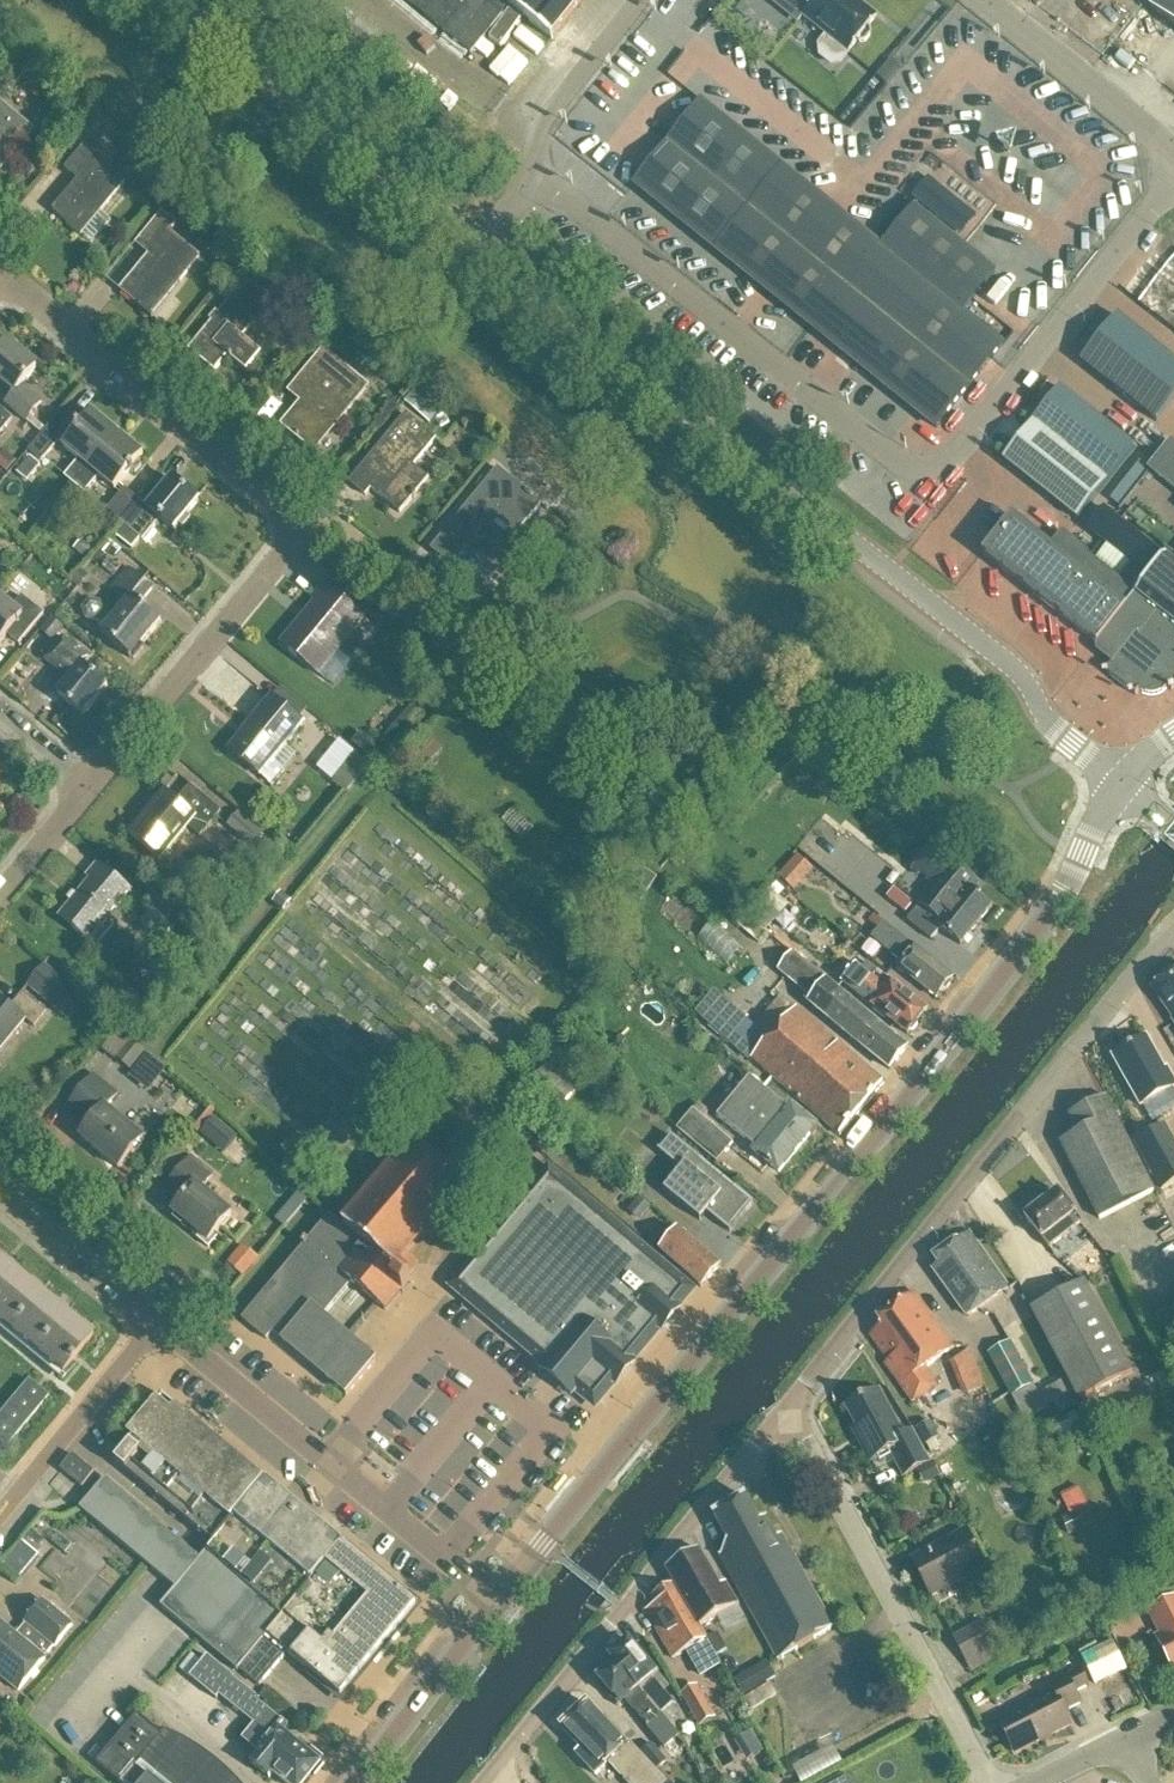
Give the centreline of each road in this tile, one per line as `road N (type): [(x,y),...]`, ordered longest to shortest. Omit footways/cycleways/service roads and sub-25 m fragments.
road 1 (tertiary): [(505,1605),(1065,901),(1127,785)]
road 2 (unclassified): [(543,185),(914,476),(951,463),(1173,189)]
road 3 (tertiary): [(1127,785),(1048,726),(1023,677),(479,245)]
road 4 (residential): [(779,1417),(1173,935)]
road 5 (residential): [(485,1782),(779,1417)]
road 6 (unclassified): [(505,1605),(158,1326)]
road 7 (unclassified): [(987,1782),(779,1417)]
road 8 (tertiary): [(479,245),(174,0)]
road 9 (residential): [(289,536),(283,518),(5,290)]
road 10 (residential): [(97,791),(282,560),(289,536)]
road 11 (unclassified): [(1173,158),(979,0)]
road 12 (residential): [(0,1519),(158,1326)]
road 13 (tertiary): [(363,1782),(505,1605)]
road 14 (unclassified): [(647,0),(540,134),(543,185)]
road 15 (unclassified): [(158,1326),(0,1196)]
road 16 (residential): [(417,594),(344,537),(316,530),(289,536)]
road 17 (residential): [(0,904),(97,791)]
road 18 (residential): [(97,791),(0,713)]

